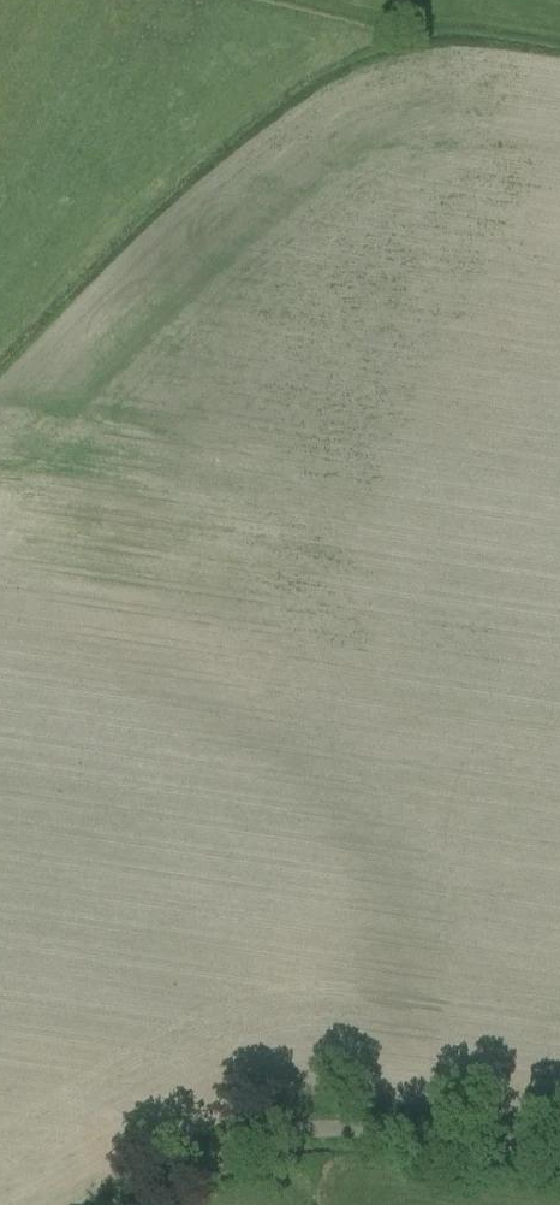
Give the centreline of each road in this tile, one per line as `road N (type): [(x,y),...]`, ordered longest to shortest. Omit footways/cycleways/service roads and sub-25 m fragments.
road 1 (tertiary): [(559,1152),(341,1128),(284,1133),(224,1155),(139,1204)]

